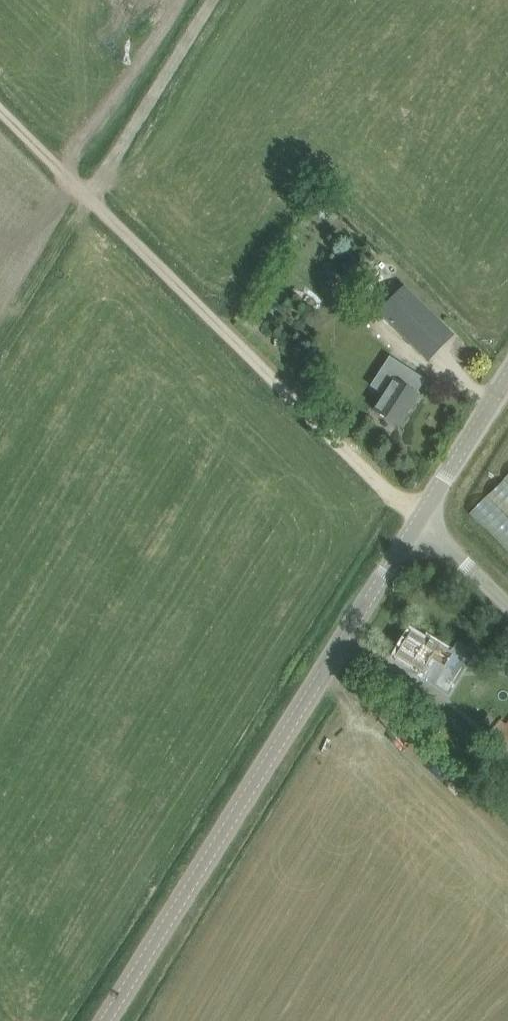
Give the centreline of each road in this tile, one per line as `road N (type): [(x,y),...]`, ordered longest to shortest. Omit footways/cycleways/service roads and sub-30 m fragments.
road 1 (track): [(0,102),(423,520)]
road 2 (tertiary): [(103,1020),(423,520)]
road 3 (tertiary): [(423,520),(507,383)]

